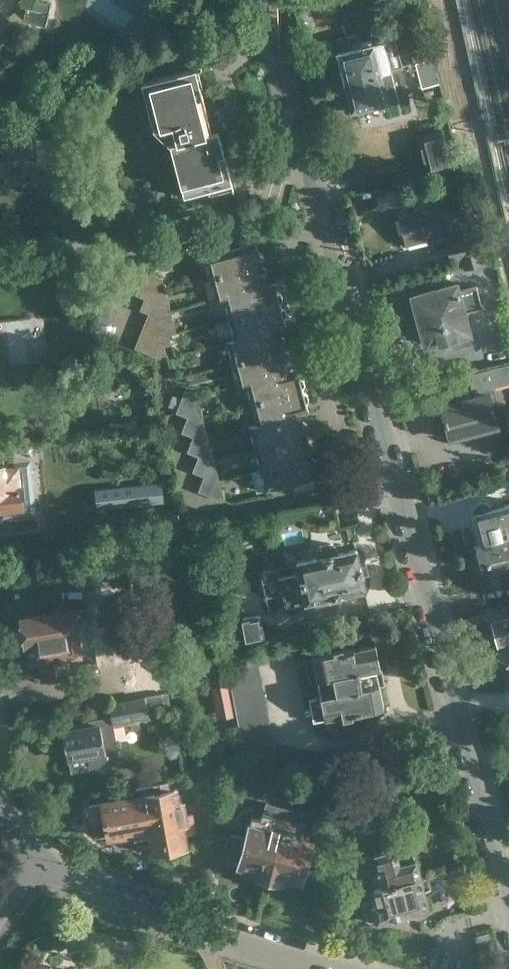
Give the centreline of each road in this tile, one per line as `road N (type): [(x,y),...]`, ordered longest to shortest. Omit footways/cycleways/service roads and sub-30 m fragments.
road 1 (residential): [(508,887),(273,0)]
road 2 (residential): [(46,864),(166,919),(330,968)]

